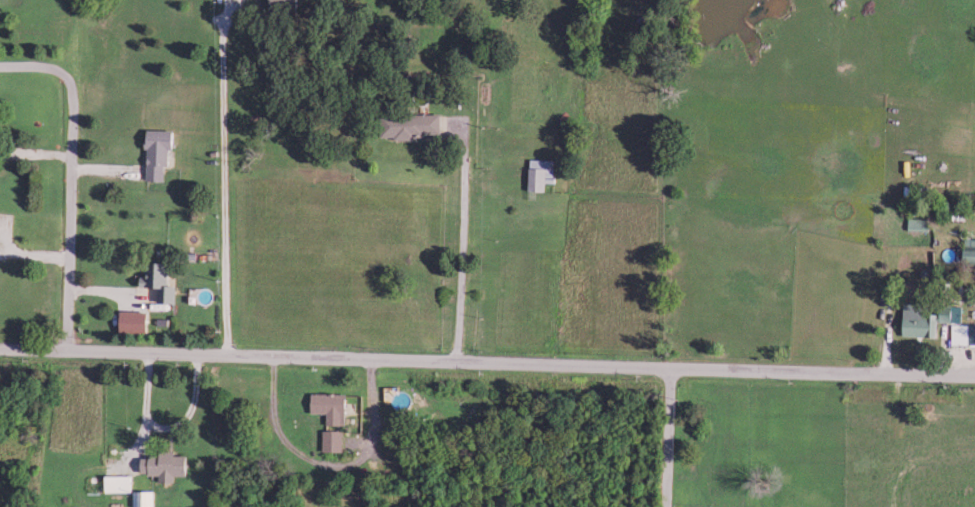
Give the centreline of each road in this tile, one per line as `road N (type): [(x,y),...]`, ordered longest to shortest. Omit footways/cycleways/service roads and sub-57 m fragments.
road 1 (residential): [(974,382),(0,350)]
road 2 (residential): [(524,368),(524,0)]
road 3 (residential): [(62,353),(69,84),(59,71),(0,66)]
road 4 (residential): [(668,506),(671,375)]

